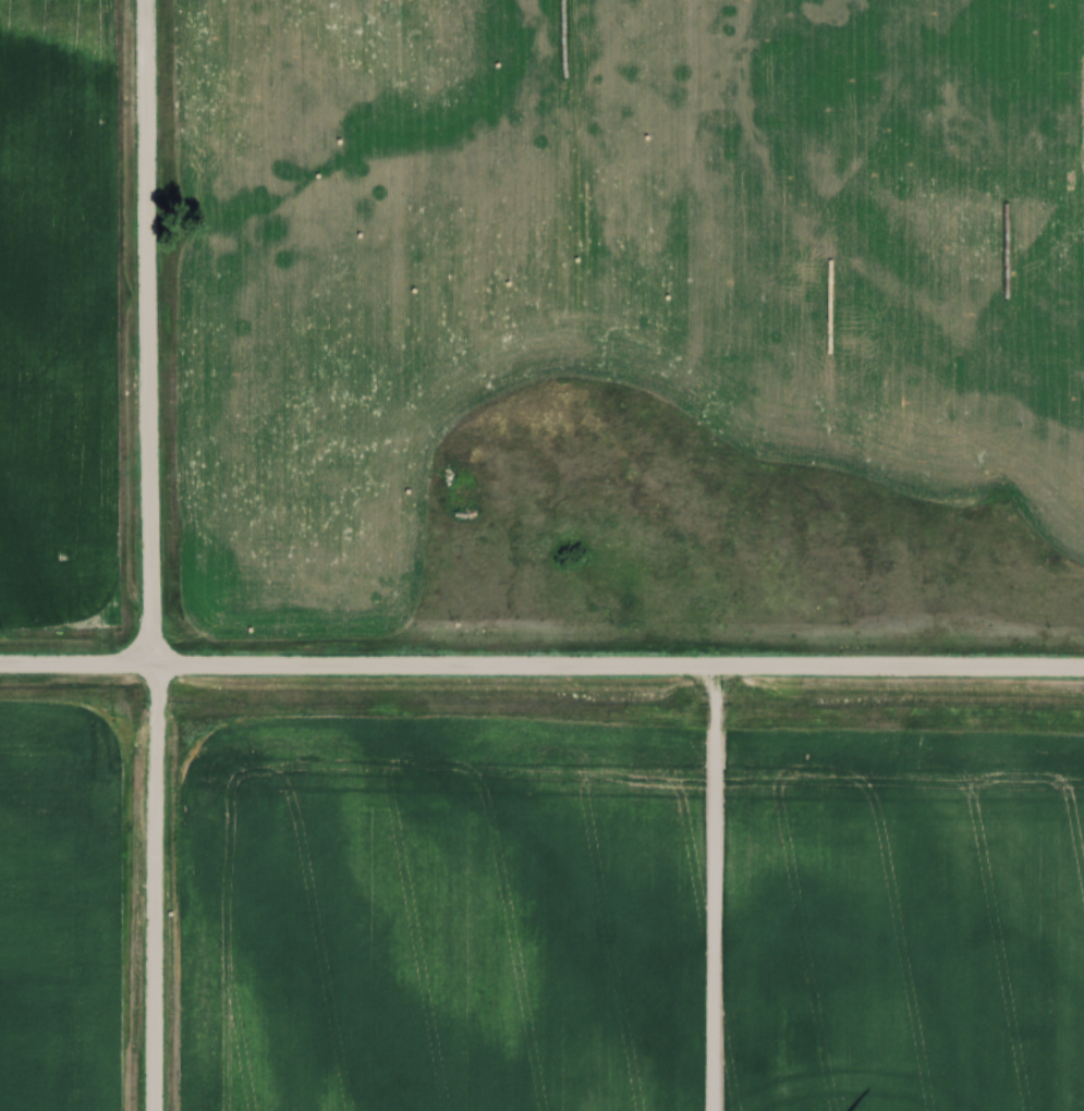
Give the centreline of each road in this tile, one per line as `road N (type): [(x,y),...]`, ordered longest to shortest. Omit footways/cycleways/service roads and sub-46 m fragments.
road 1 (residential): [(0,663),(1083,670)]
road 2 (residential): [(155,662),(151,0)]
road 3 (residential): [(153,1110),(155,662)]

